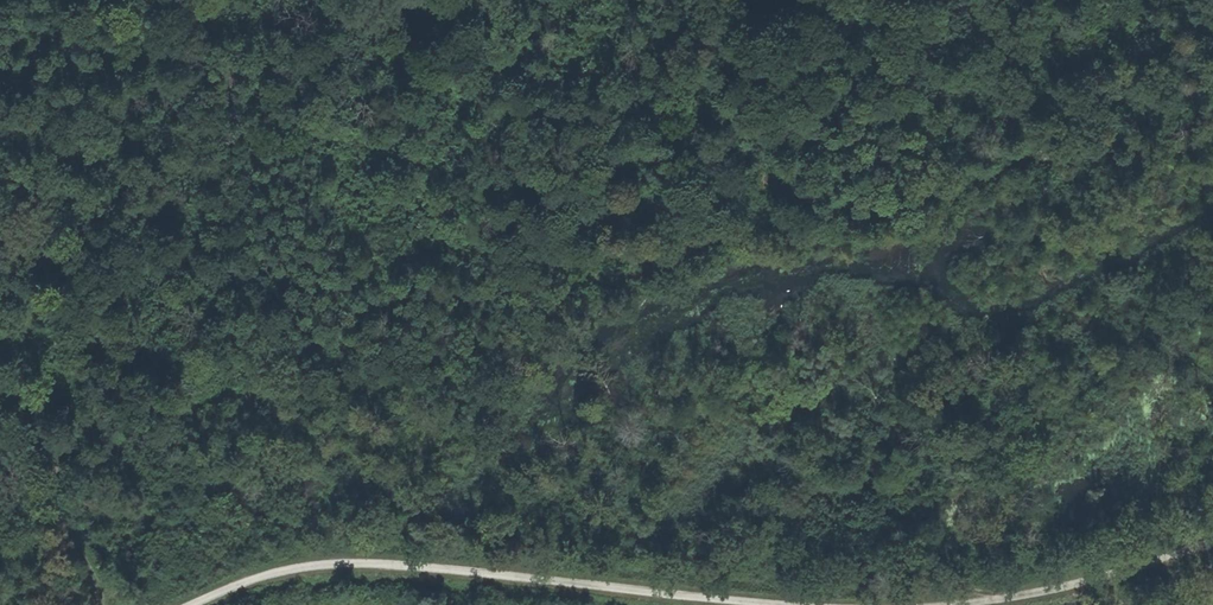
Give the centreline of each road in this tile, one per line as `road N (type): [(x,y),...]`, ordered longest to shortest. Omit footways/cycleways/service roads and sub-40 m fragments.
road 1 (track): [(1009,204),(744,245),(618,294),(505,276),(424,299),(328,384),(281,409),(159,428),(76,461),(67,477),(94,574),(93,604)]
road 2 (track): [(205,604),(296,569),(358,564),(778,604)]
road 3 (track): [(986,604),(1151,571),(1212,546)]

